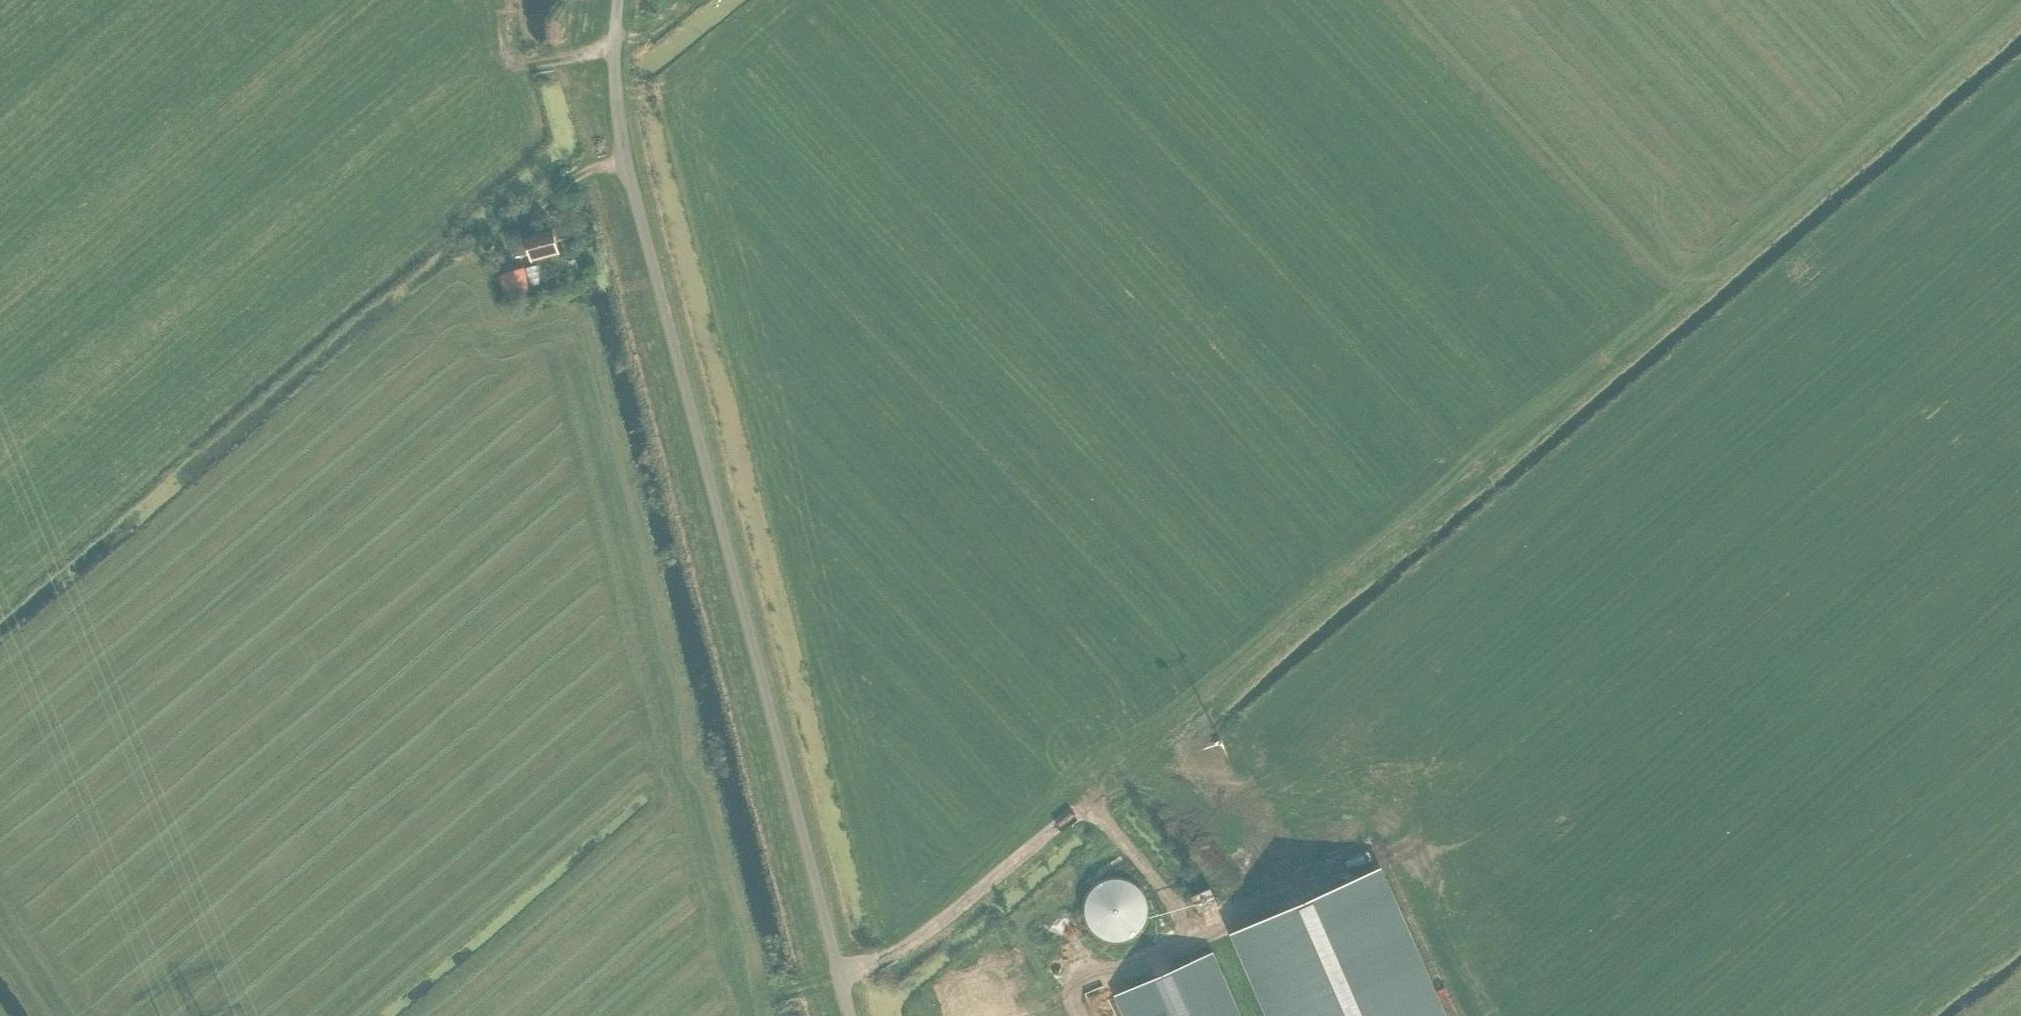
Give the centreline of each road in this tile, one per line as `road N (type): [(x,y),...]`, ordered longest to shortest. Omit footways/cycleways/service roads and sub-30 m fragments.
road 1 (unclassified): [(851,1015),(630,165),(619,114),(620,0)]

